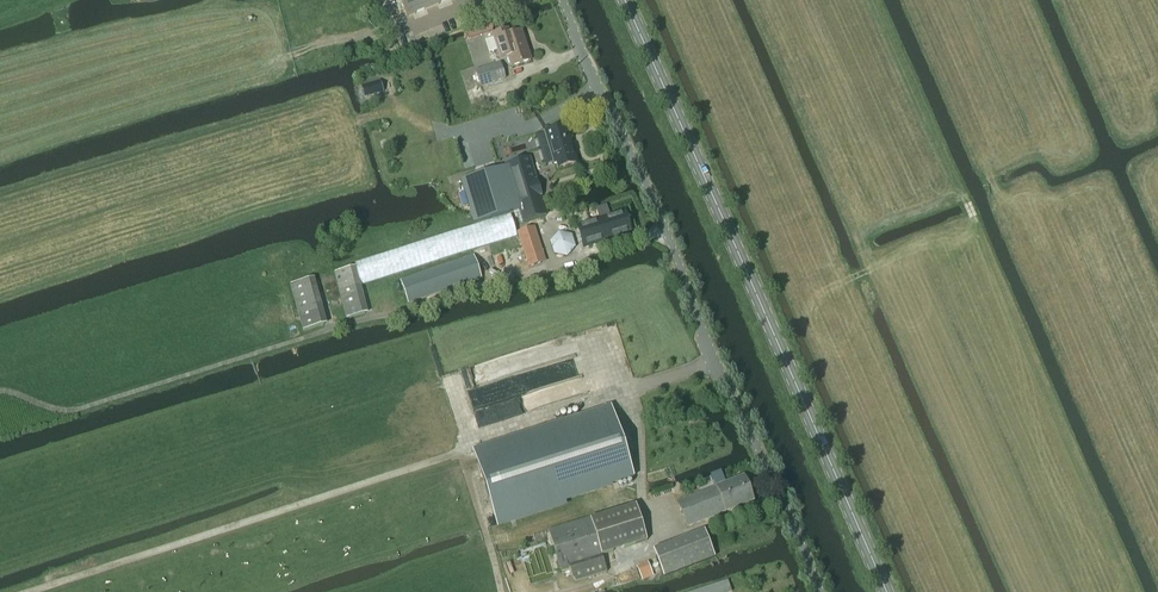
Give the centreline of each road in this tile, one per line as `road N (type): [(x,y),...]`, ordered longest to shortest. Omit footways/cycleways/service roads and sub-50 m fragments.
road 1 (secondary): [(886,591),(625,0)]
road 2 (residential): [(821,591),(561,0)]
road 3 (track): [(501,591),(460,453),(29,591)]

